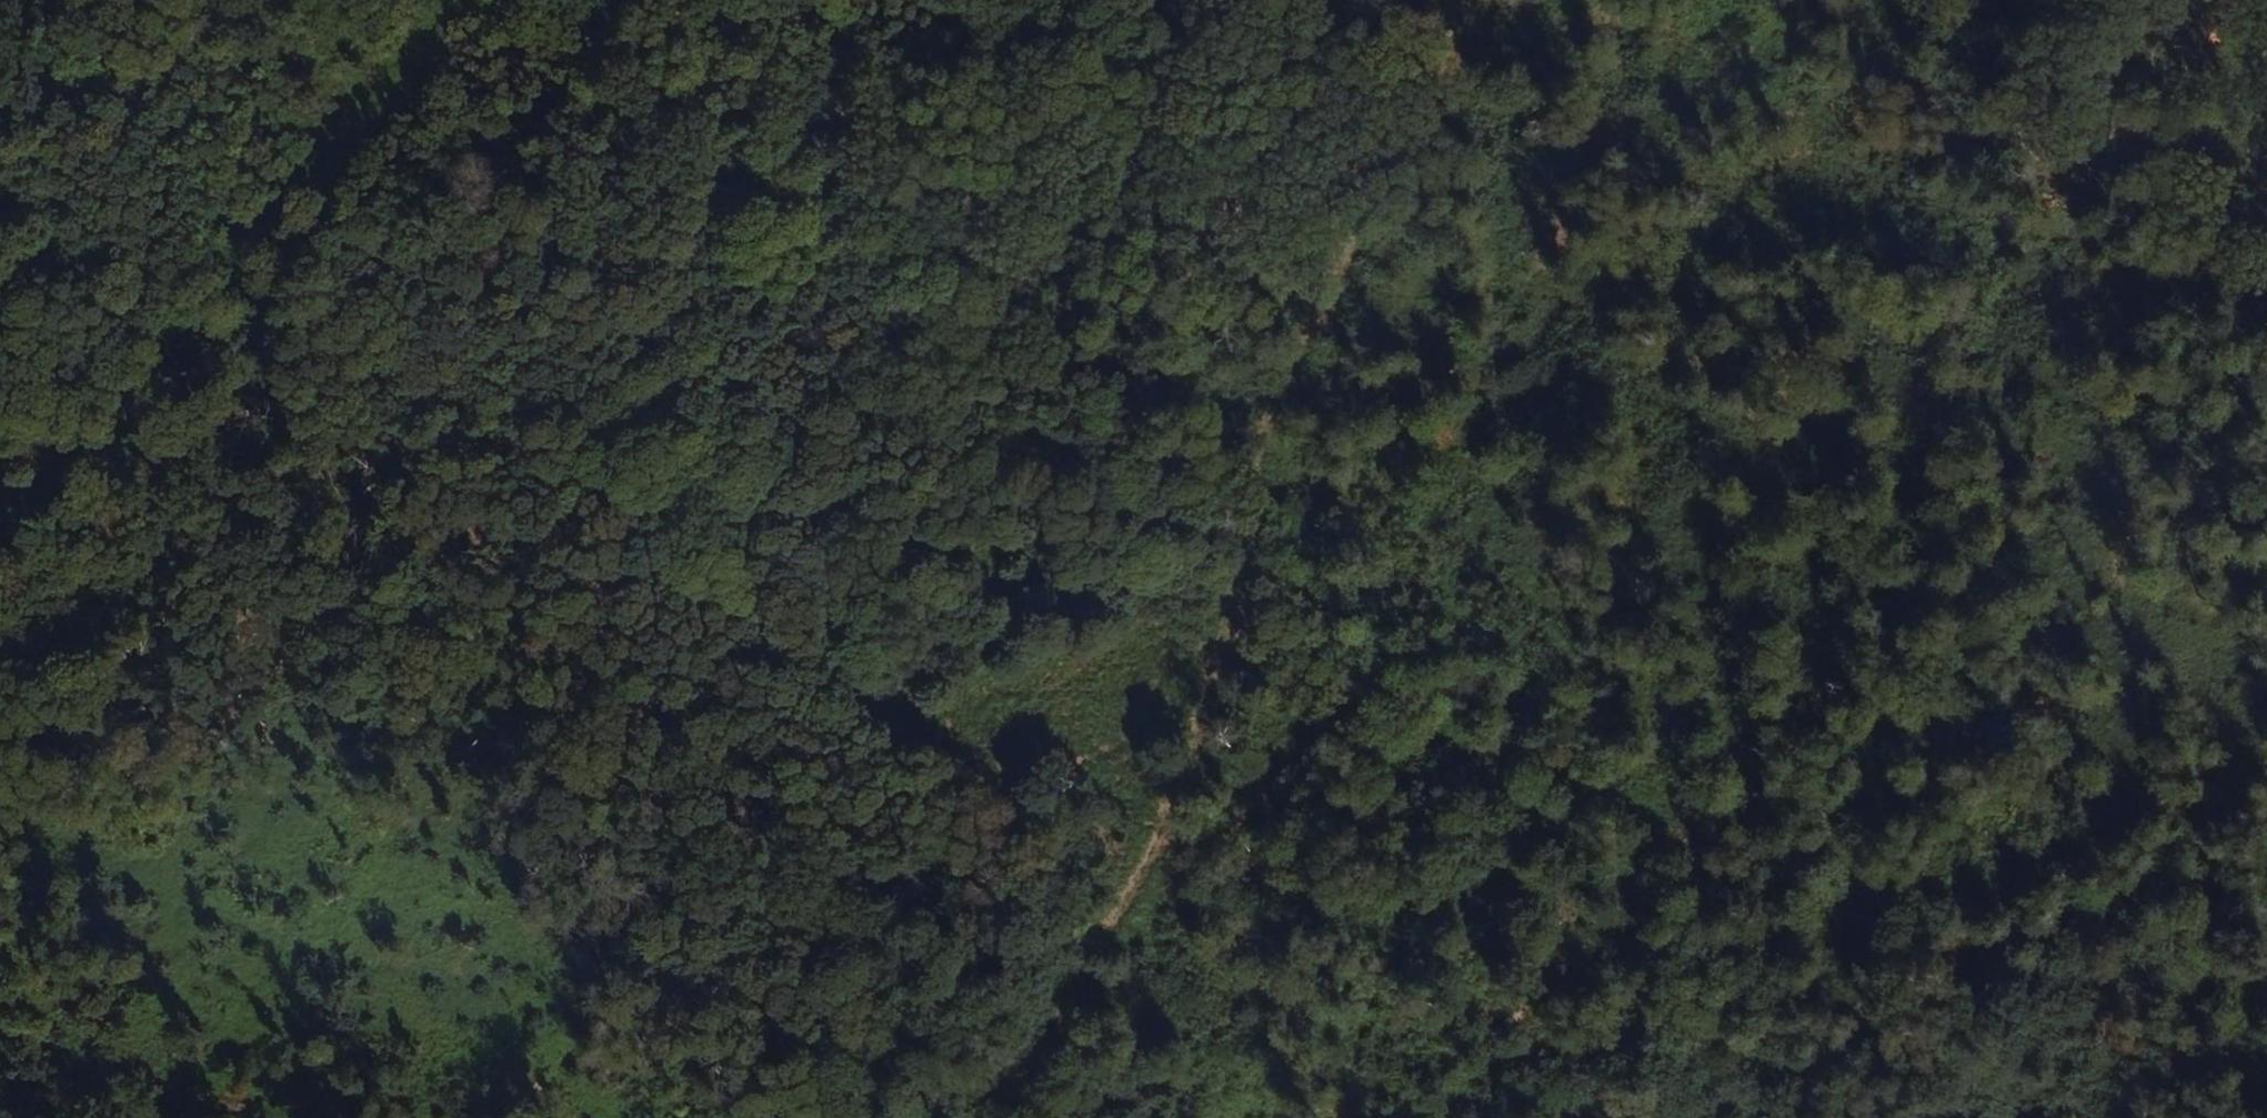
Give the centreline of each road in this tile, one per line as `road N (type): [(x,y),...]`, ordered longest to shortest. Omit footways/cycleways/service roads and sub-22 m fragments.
road 1 (track): [(2051,0),(1980,168),(2266,327)]

